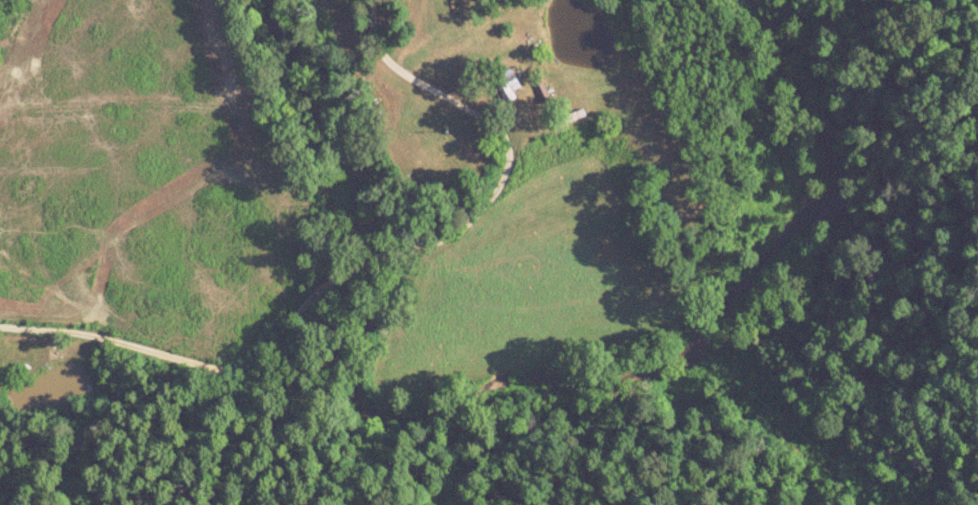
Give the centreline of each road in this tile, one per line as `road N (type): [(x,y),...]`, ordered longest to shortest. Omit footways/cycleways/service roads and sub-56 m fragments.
road 1 (residential): [(0,328),(274,376),(335,340),(373,272),(472,228),(504,159),(506,136),(405,71),(379,36),(376,0)]

